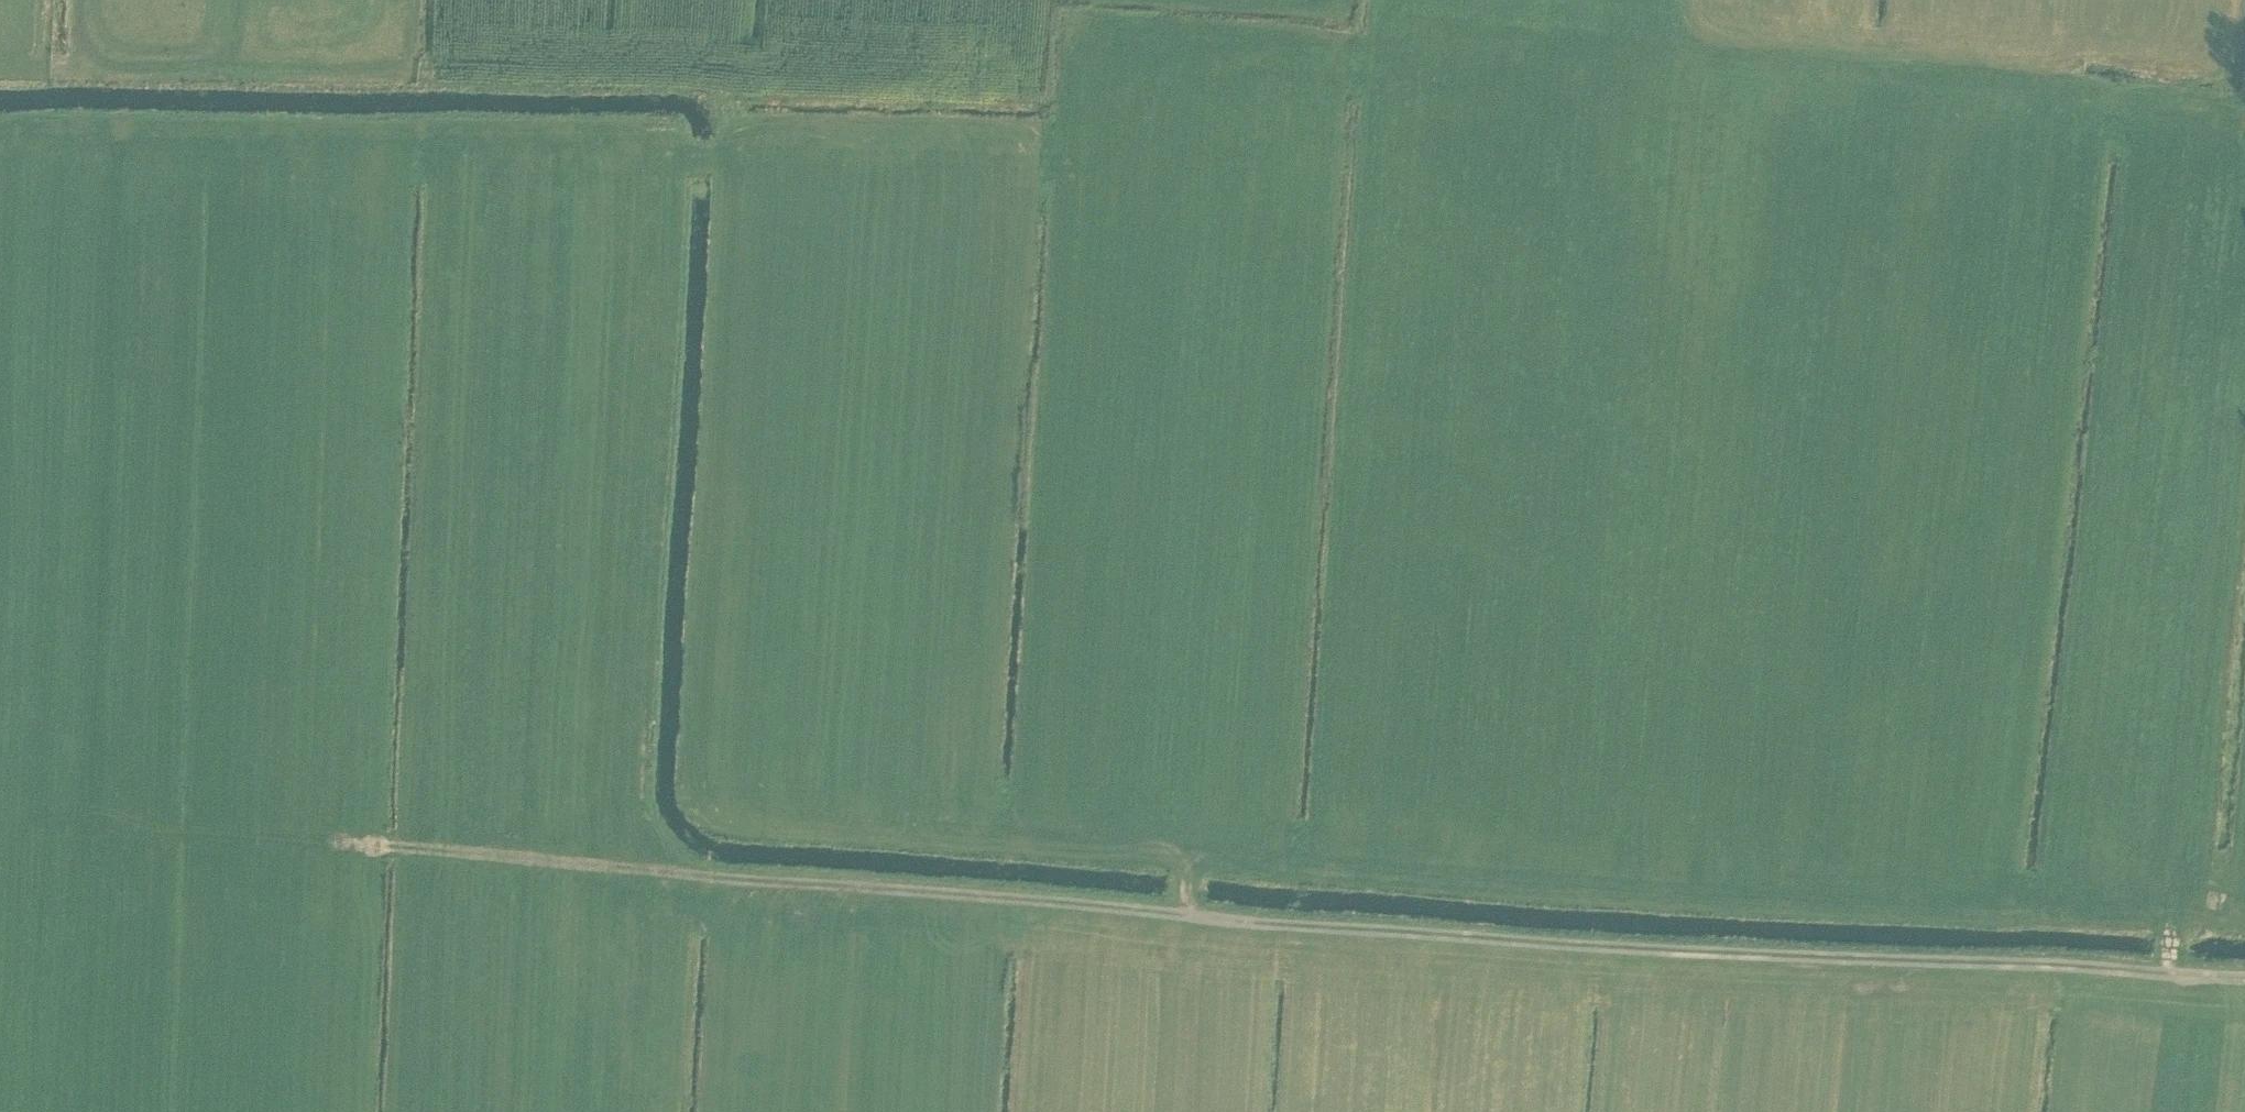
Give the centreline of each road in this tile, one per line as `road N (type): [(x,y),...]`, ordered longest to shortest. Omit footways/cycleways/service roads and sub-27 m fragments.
road 1 (track): [(2244,360),(2173,930)]

